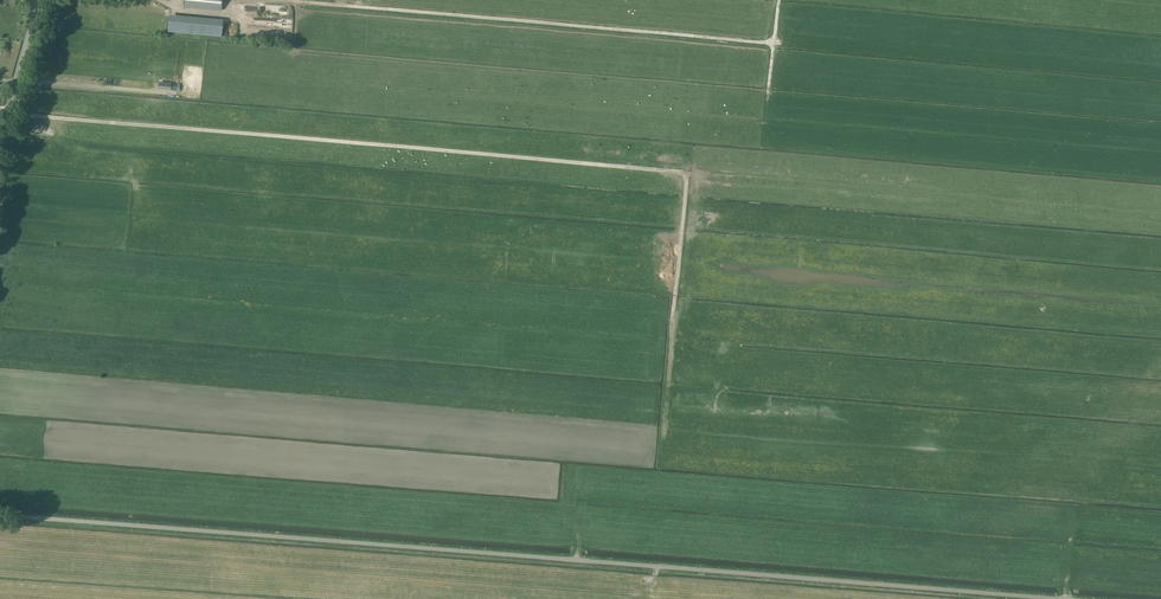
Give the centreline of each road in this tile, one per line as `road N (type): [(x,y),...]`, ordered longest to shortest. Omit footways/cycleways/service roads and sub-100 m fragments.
road 1 (track): [(25,115),(683,172),(660,465),(1160,508)]
road 2 (unclassified): [(1067,598),(0,516)]
road 3 (track): [(774,41),(327,3),(263,1),(227,15),(184,11),(163,0)]
road 4 (track): [(17,81),(179,93)]
road 5 (secondary): [(0,153),(38,0)]

